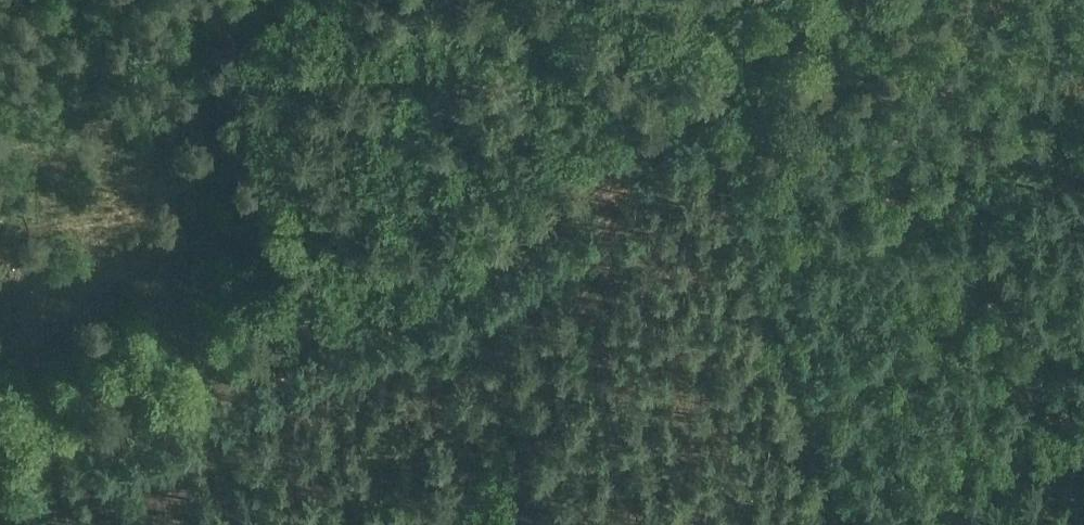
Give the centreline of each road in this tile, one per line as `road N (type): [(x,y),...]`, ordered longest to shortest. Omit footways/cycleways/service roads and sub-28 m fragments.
road 1 (track): [(0,454),(422,297),(484,260),(829,0)]
road 2 (track): [(694,85),(858,524)]
road 3 (track): [(224,0),(320,340)]
road 4 (track): [(862,524),(1083,441)]

